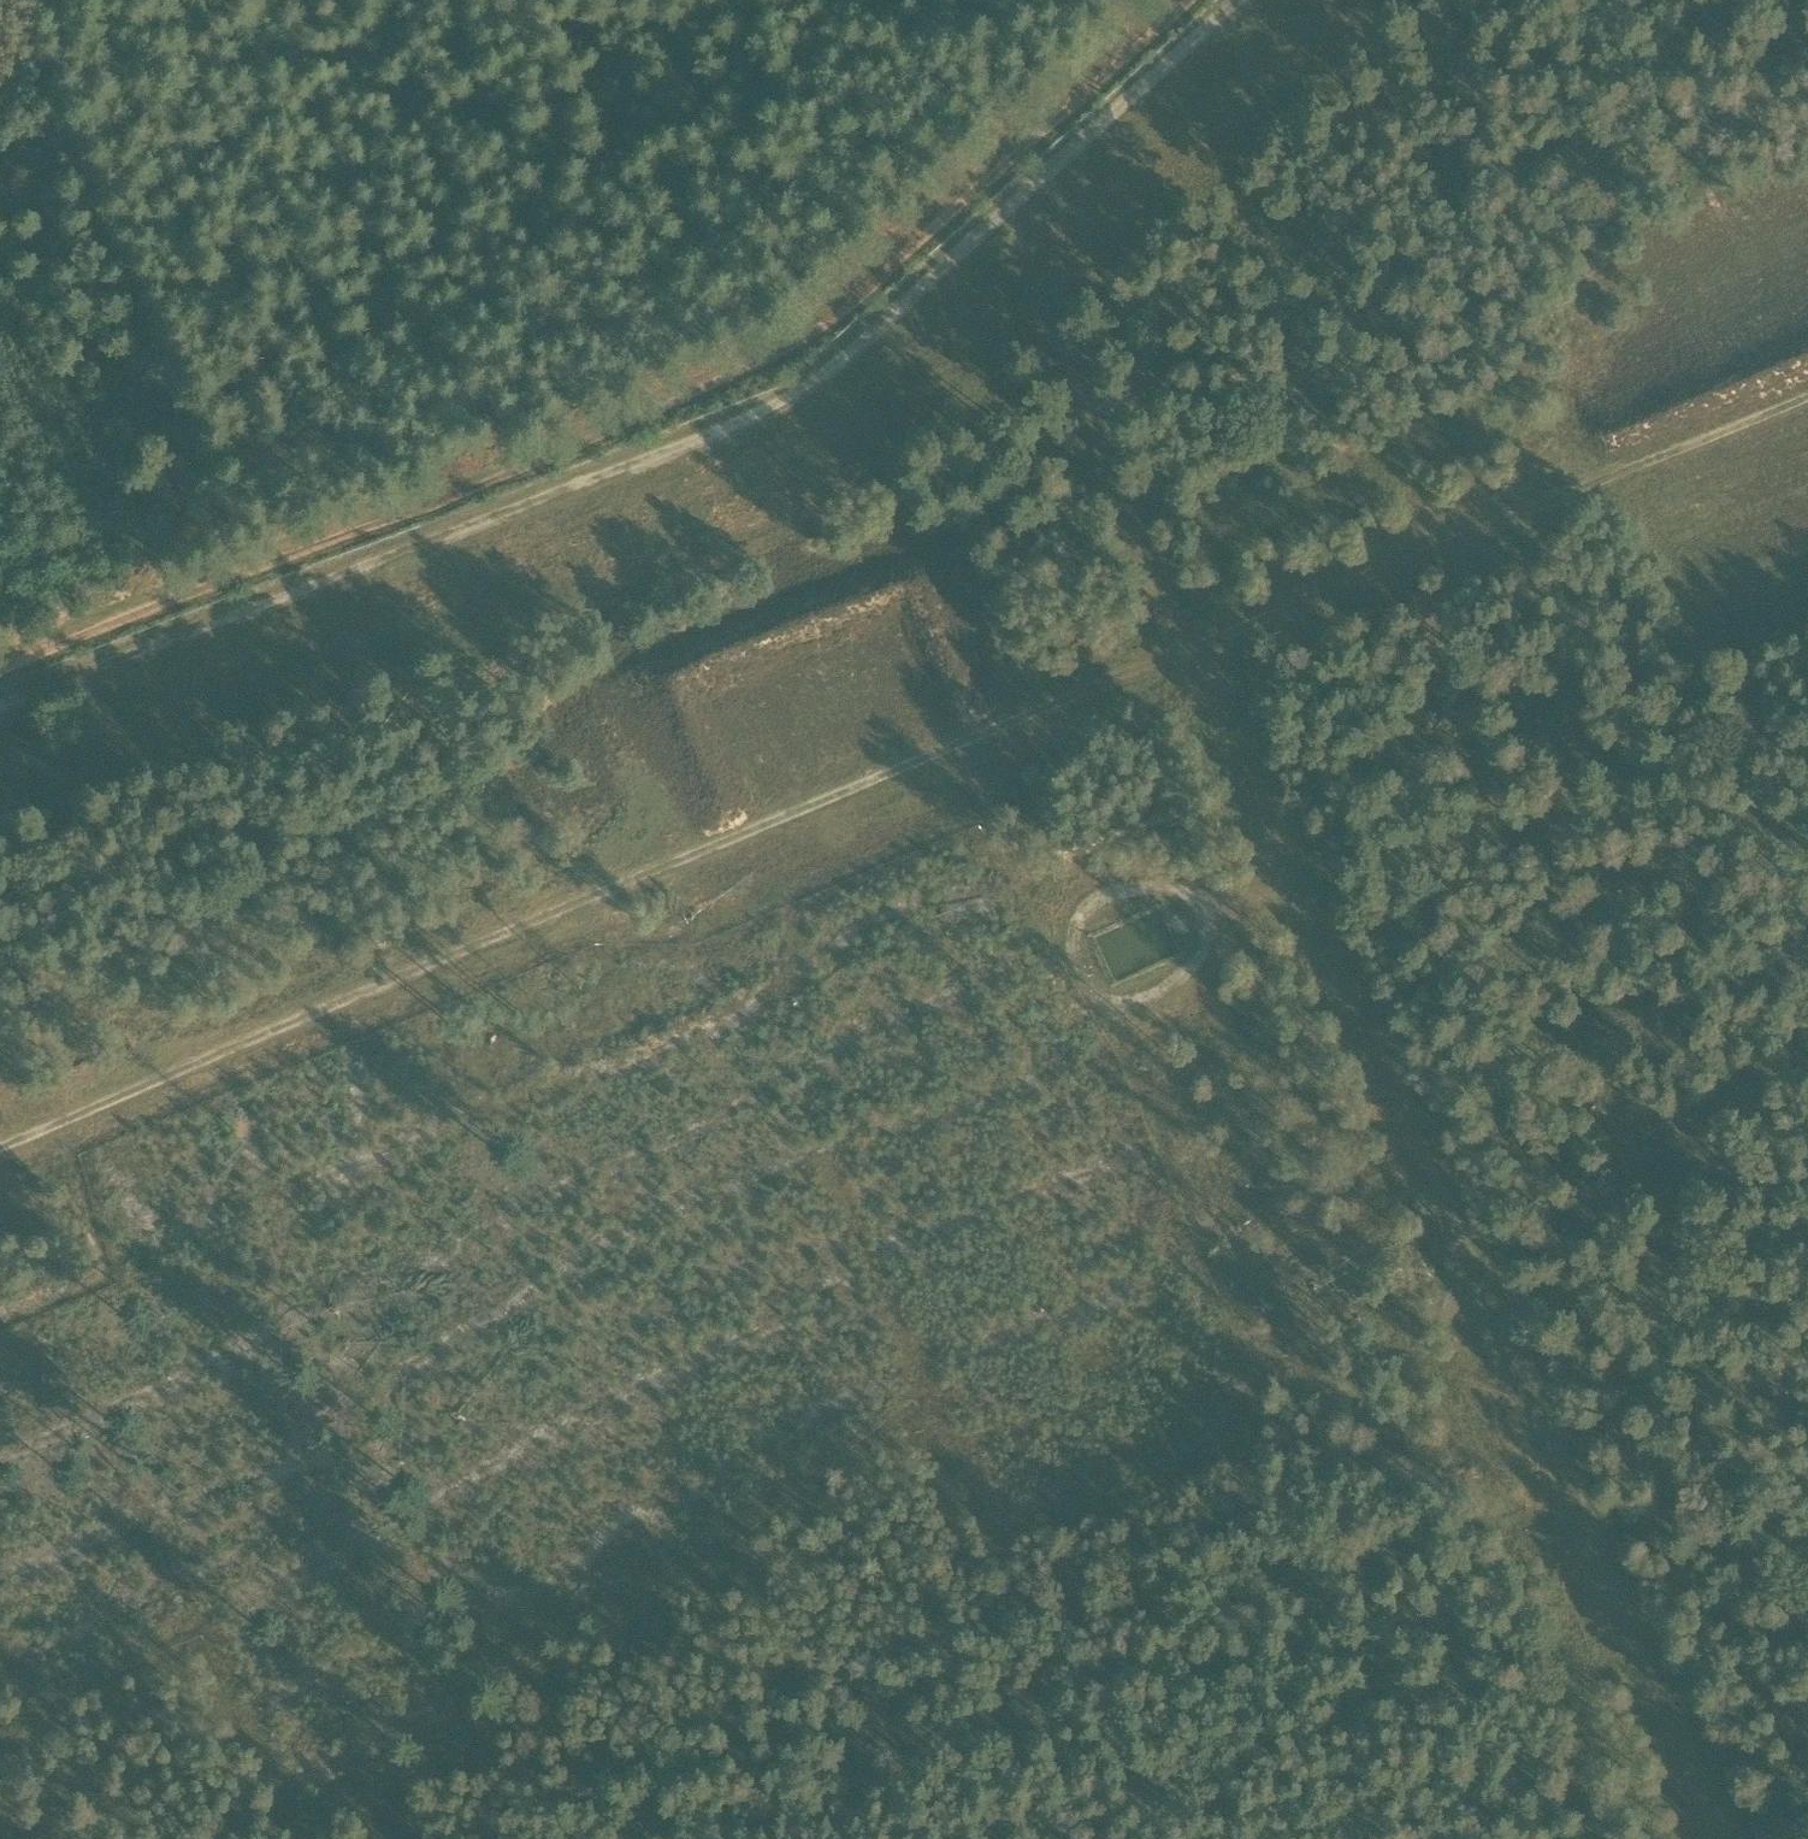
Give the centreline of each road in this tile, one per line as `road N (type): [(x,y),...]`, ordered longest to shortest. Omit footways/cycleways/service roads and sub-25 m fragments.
road 1 (track): [(0,1150),(1188,640),(1807,389)]
road 2 (track): [(0,705),(791,396),(1233,0)]
road 3 (track): [(1183,0),(846,309),(770,361),(629,426),(0,674)]
road 4 (track): [(1702,1838),(1188,640)]

